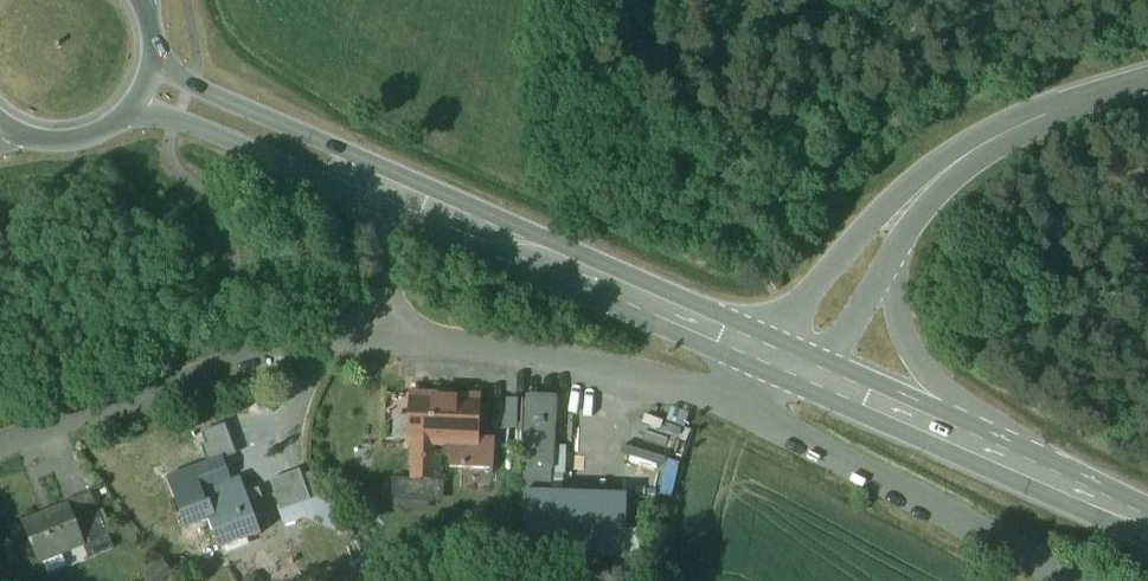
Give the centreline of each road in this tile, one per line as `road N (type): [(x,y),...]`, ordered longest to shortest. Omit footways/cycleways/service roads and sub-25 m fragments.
road 1 (secondary): [(147,92),(781,360)]
road 2 (secondary): [(1147,82),(1067,104),(975,148),(895,214)]
road 3 (secondary): [(978,449),(915,362),(903,316),(895,214)]
road 4 (secondary): [(781,360),(978,449)]
road 5 (secondary): [(895,214),(781,360)]
road 6 (secondary): [(978,449),(1147,523)]
road 7 (secondary): [(0,127),(43,147),(74,146),(104,137),(147,92)]

